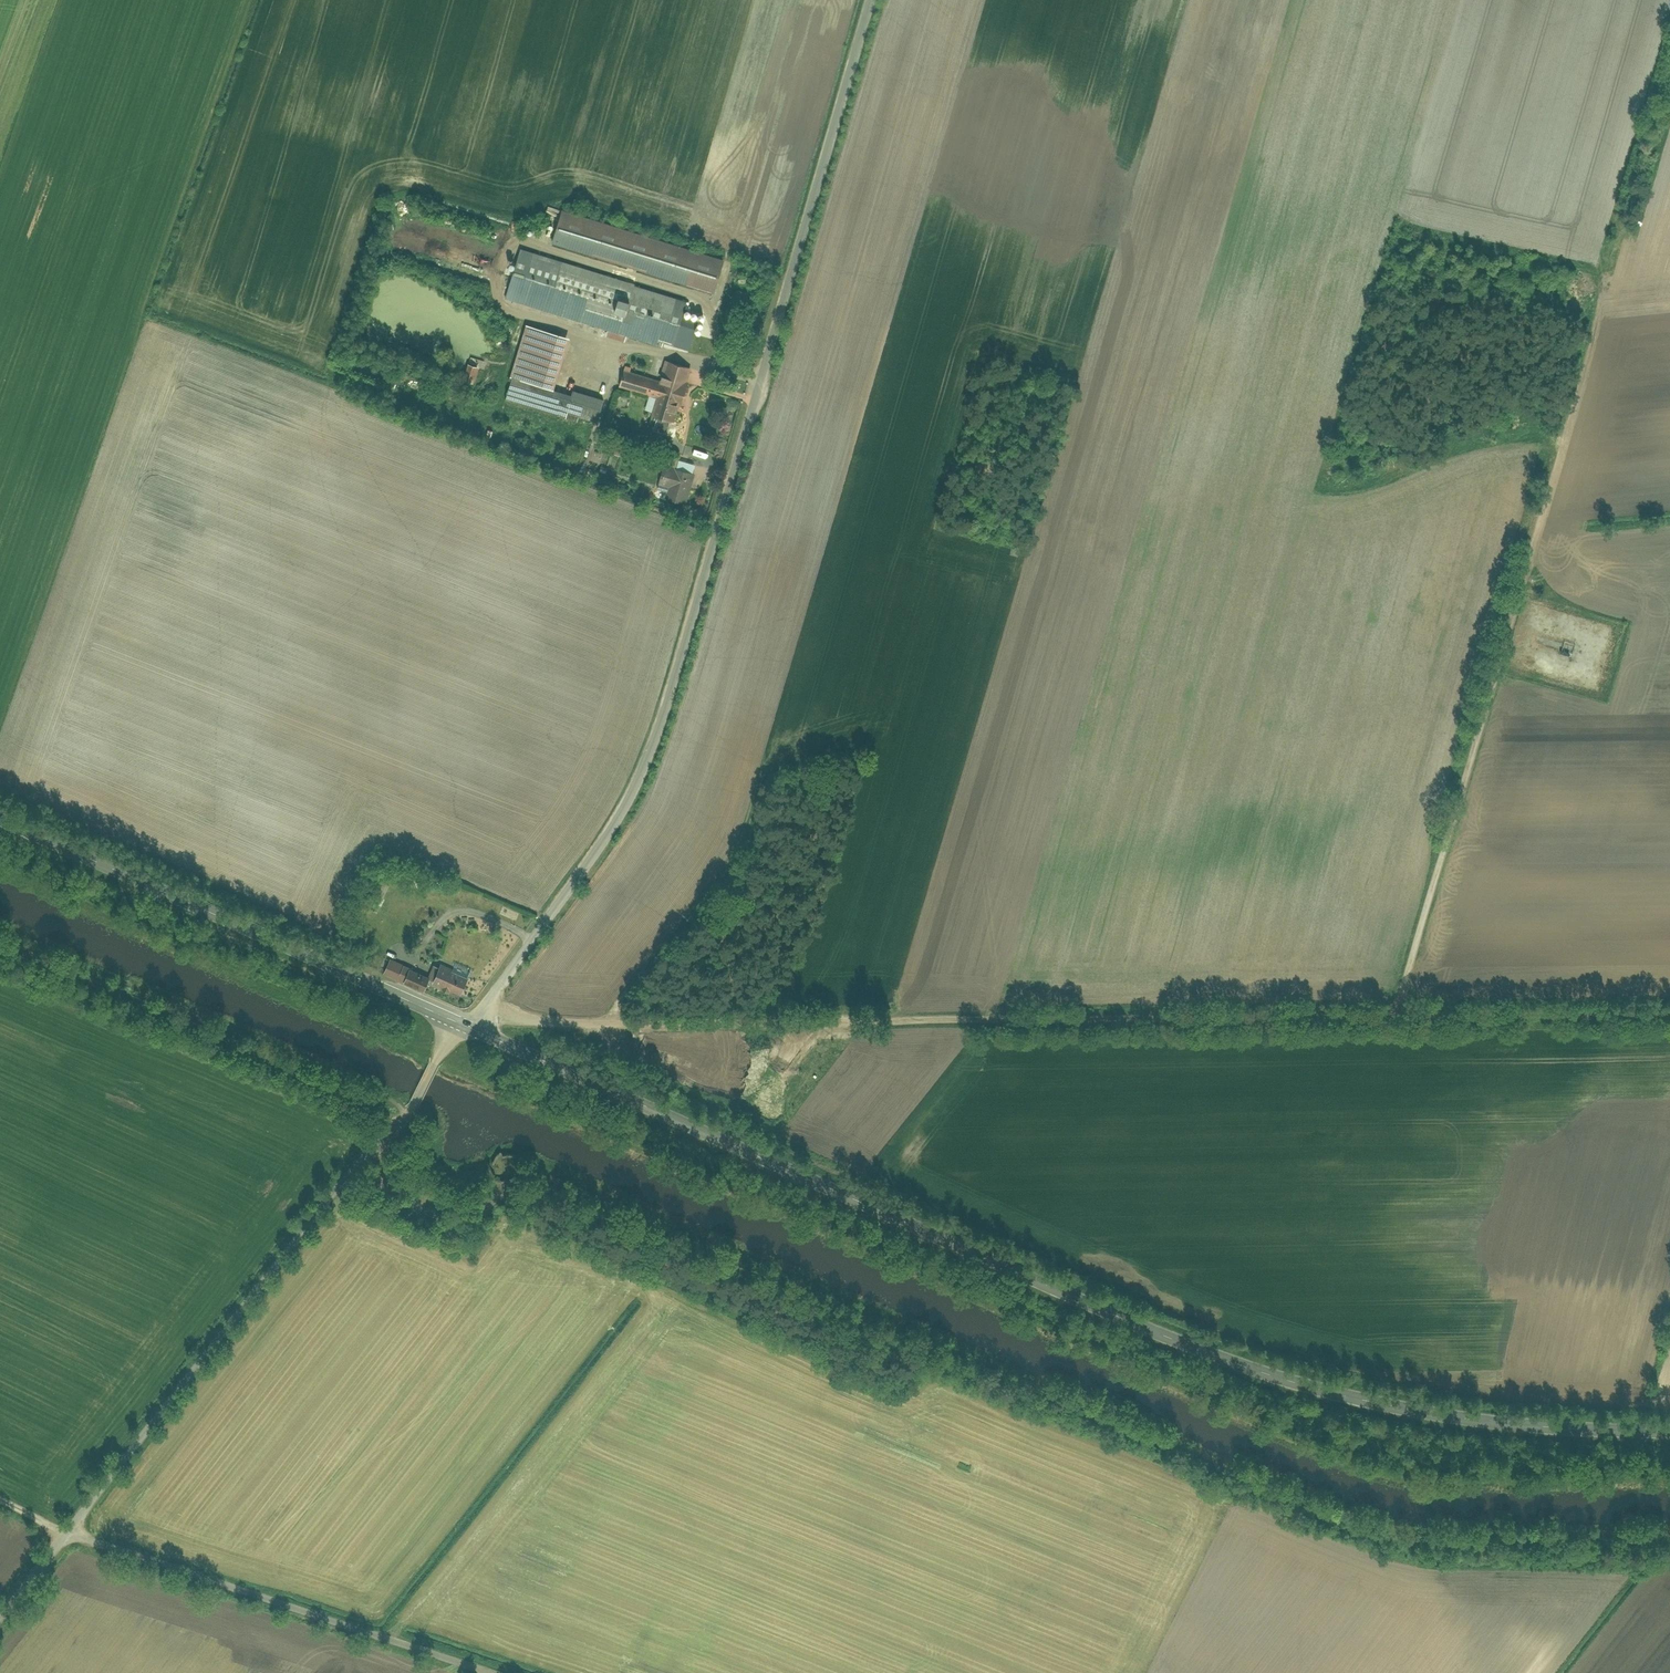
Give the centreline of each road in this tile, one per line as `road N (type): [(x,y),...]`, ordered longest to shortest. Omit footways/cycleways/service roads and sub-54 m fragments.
road 1 (tertiary): [(1669,1429),(1462,1418),(1239,1364),(462,1023)]
road 2 (unclassified): [(462,1023),(480,1014),(589,866),(671,700),(870,0)]
road 3 (track): [(1388,1016),(1669,48)]
road 4 (track): [(1388,1016),(720,1028),(480,1014)]
road 5 (unclassified): [(67,1534),(382,1139),(405,1119)]
road 6 (tertiary): [(462,1023),(0,817)]
road 7 (unclassified): [(67,1534),(486,1672)]
road 8 (track): [(1669,1010),(1388,1016)]

